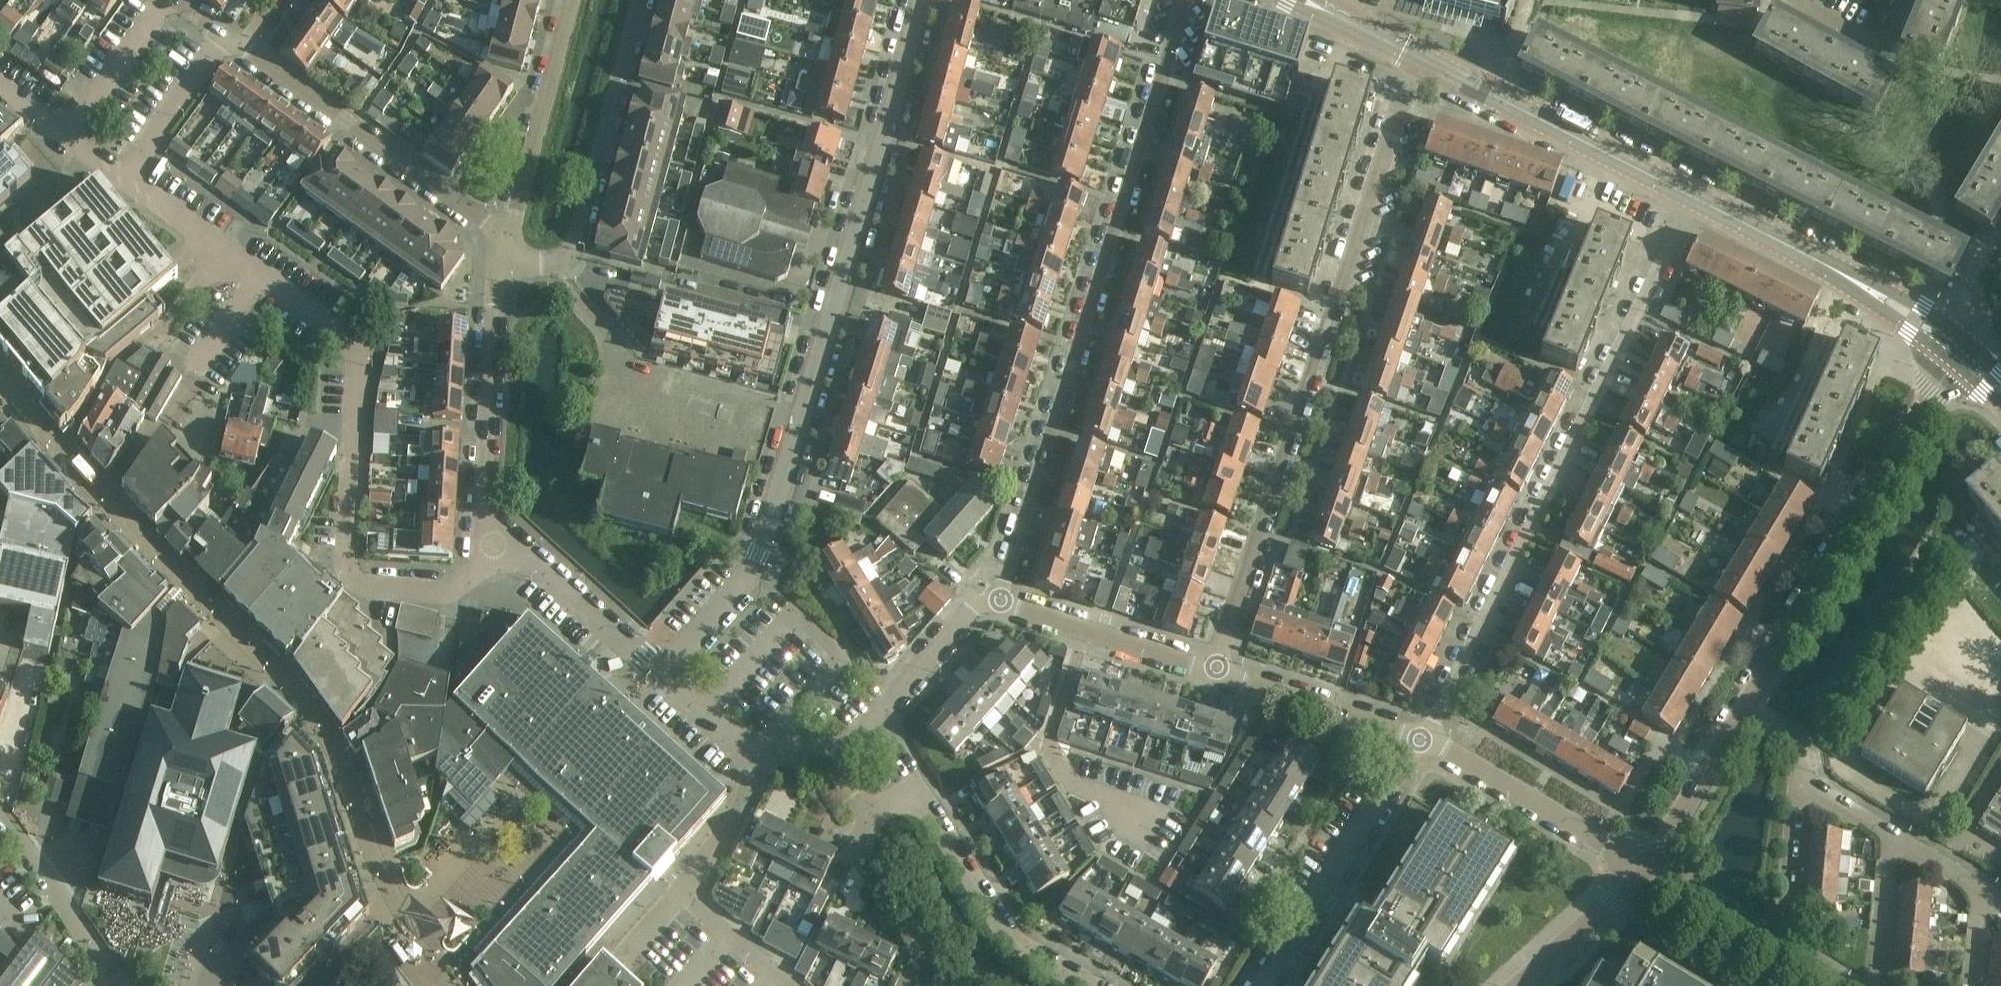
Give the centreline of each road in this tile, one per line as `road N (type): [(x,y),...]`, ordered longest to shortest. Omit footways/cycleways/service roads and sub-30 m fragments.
road 1 (residential): [(495,544),(452,587),(408,591),(347,577),(355,346),(0,86)]
road 2 (residential): [(655,676),(758,555),(920,0)]
road 3 (residential): [(1214,671),(1420,56)]
road 4 (residential): [(1186,0),(995,593)]
road 5 (residential): [(1694,198),(1423,743)]
road 6 (residential): [(1737,709),(1955,347)]
road 7 (residential): [(239,46),(485,220),(508,251)]
road 8 (residential): [(508,251),(542,264),(573,246),(639,0)]
road 9 (residential): [(1090,985),(1011,940),(929,805),(903,799),(871,818)]
road 10 (tertiary): [(1694,198),(1420,56)]
road 11 (residential): [(789,985),(680,892),(748,793),(751,755)]
road 12 (tertiary): [(1955,347),(1827,263),(1694,198)]
road 13 (residential): [(495,544),(484,443),(493,302),(508,251)]
road 14 (residential): [(1263,985),(1423,743)]
road 15 (residential): [(572,0),(508,251)]
road 16 (residential): [(1423,743),(1642,872)]
road 17 (residential): [(995,593),(1214,671)]
road 18 (residential): [(834,753),(995,593)]
road 19 (residential): [(1214,671),(1423,743)]
road 20 (residential): [(130,985),(0,814)]
road 21 (residential): [(655,676),(495,544)]
road 22 (residential): [(871,818),(863,843),(950,985)]
road 23 (residential): [(1642,872),(1737,709)]
road 24 (residential): [(1780,953),(1797,780)]
road 25 (residential): [(1519,985),(1642,872)]
road 26 (residential): [(1872,985),(1877,825)]
road 27 (residential): [(1642,872),(1780,953)]
road 28 (residential): [(1899,0),(1877,48),(1798,0)]
road 29 (tertiary): [(1420,56),(1304,0)]
road 30 (residential): [(751,755),(655,676)]

